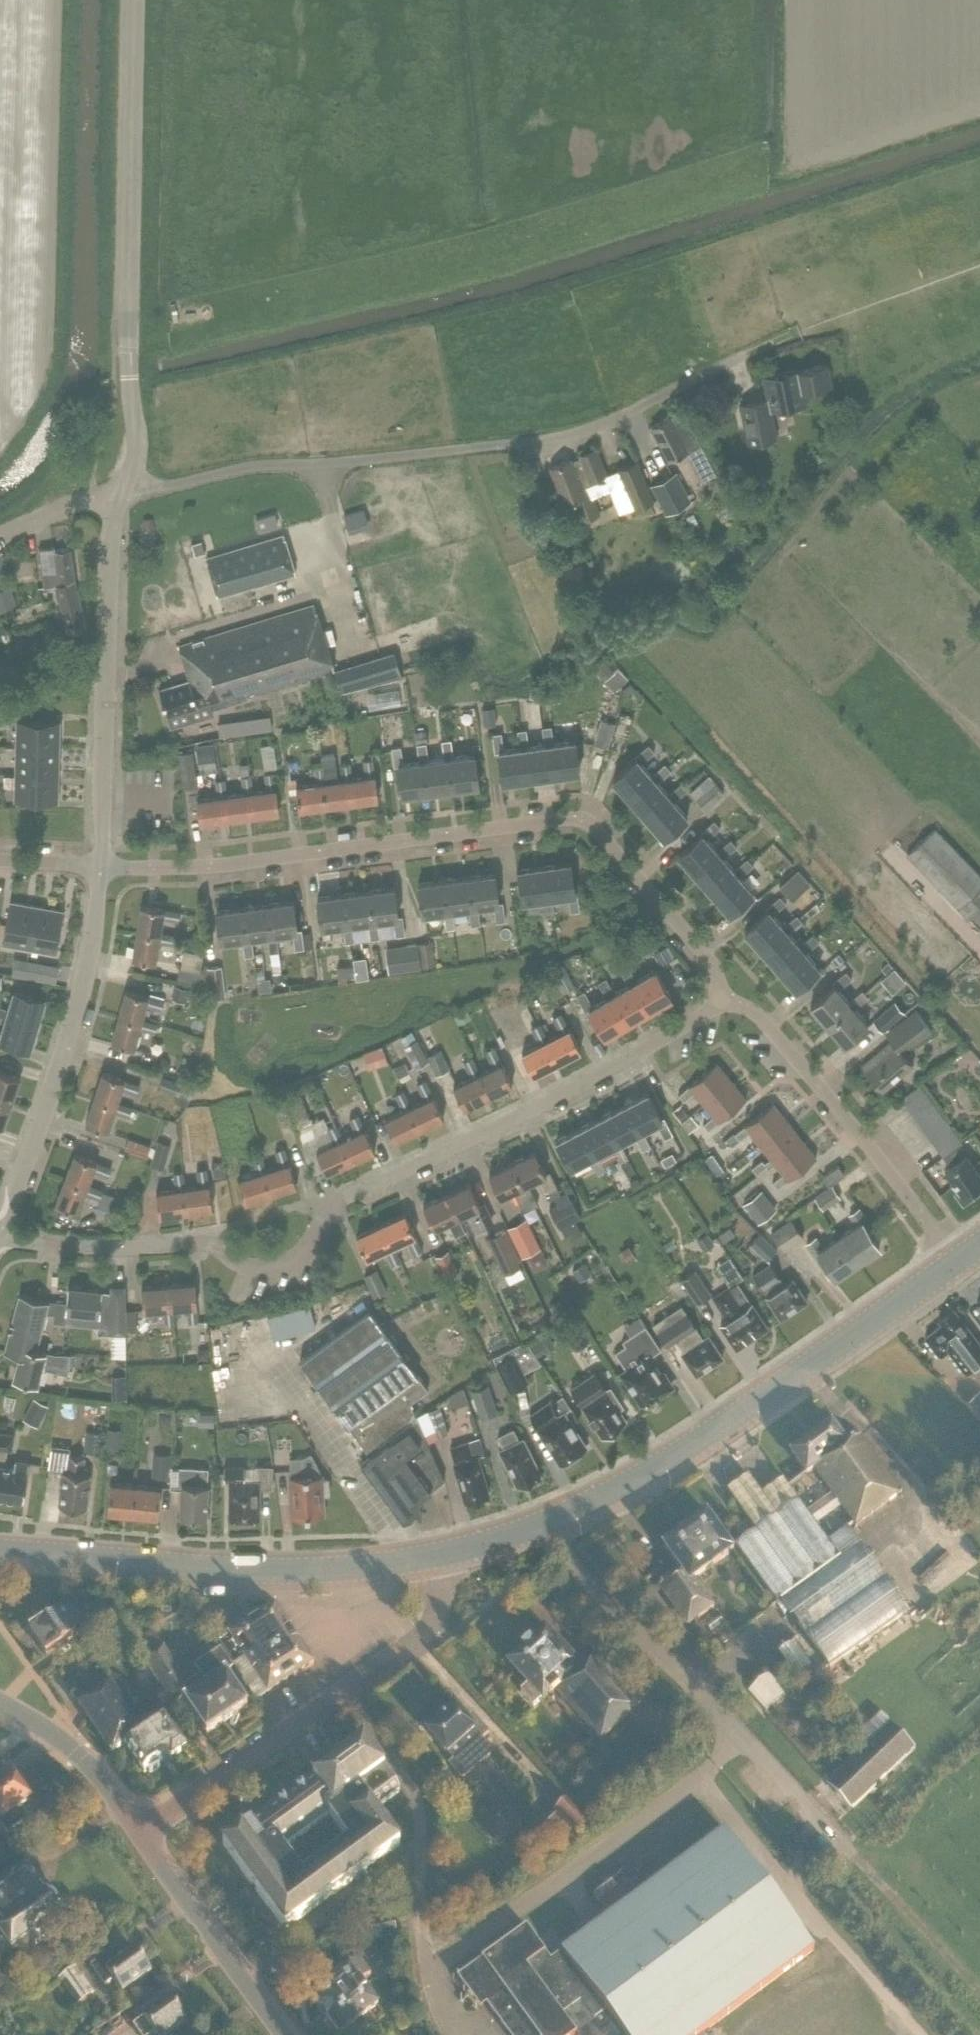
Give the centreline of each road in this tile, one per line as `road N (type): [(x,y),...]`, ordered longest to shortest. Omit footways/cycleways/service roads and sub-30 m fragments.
road 1 (residential): [(724,1001),(575,1087),(336,1203),(307,1249),(277,1264),(250,1267),(200,1243),(77,1248),(0,1237)]
road 2 (residential): [(102,868),(194,866),(573,819),(593,829),(712,961),(724,1001)]
road 3 (residential): [(122,489),(246,467),(531,442),(590,428),(745,354)]
road 4 (primary): [(452,1555),(650,1472),(956,1263)]
road 5 (unclassified): [(122,489),(137,441),(129,377),(135,0)]
road 6 (primary): [(452,1555),(293,1571),(0,1554)]
road 7 (unclassified): [(138,1831),(430,1629),(452,1555)]
road 8 (unclassified): [(102,868),(113,517),(122,489)]
road 9 (unclassified): [(0,1227),(66,1063),(102,868)]
road 10 (residential): [(956,1263),(759,1014),(724,1001)]
road 11 (tertiary): [(290,2034),(138,1831)]
road 12 (track): [(852,1855),(979,1995)]
road 13 (tertiary): [(138,1831),(67,1746),(0,1707)]
road 14 (residential): [(122,489),(0,535)]

